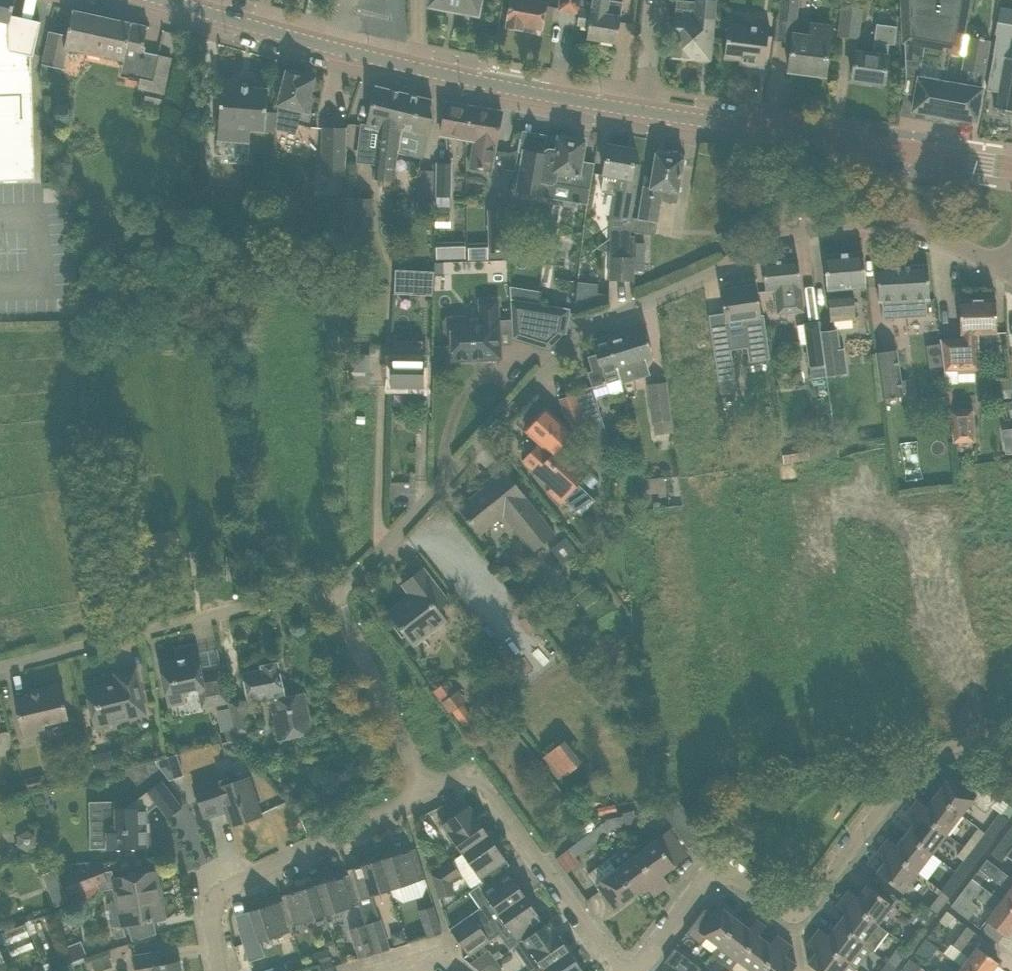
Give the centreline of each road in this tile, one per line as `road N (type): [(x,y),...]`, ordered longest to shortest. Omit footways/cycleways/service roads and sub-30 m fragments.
road 1 (residential): [(1011,273),(929,234),(857,225),(820,230),(598,312),(353,576),(332,588)]
road 2 (residential): [(967,741),(937,551),(711,587),(740,772)]
road 3 (tertiary): [(648,114),(518,93),(155,0)]
road 4 (residential): [(967,741),(916,762),(808,904),(786,909),(738,877),(713,875),(631,970)]
road 5 (tertiary): [(1011,169),(648,114)]
road 6 (residential): [(332,588),(0,667)]
road 7 (residential): [(225,970),(216,913),(224,886),(426,791)]
road 8 (residential): [(623,970),(487,785),(464,775),(426,791)]
road 9 (residential): [(426,791),(332,588)]

